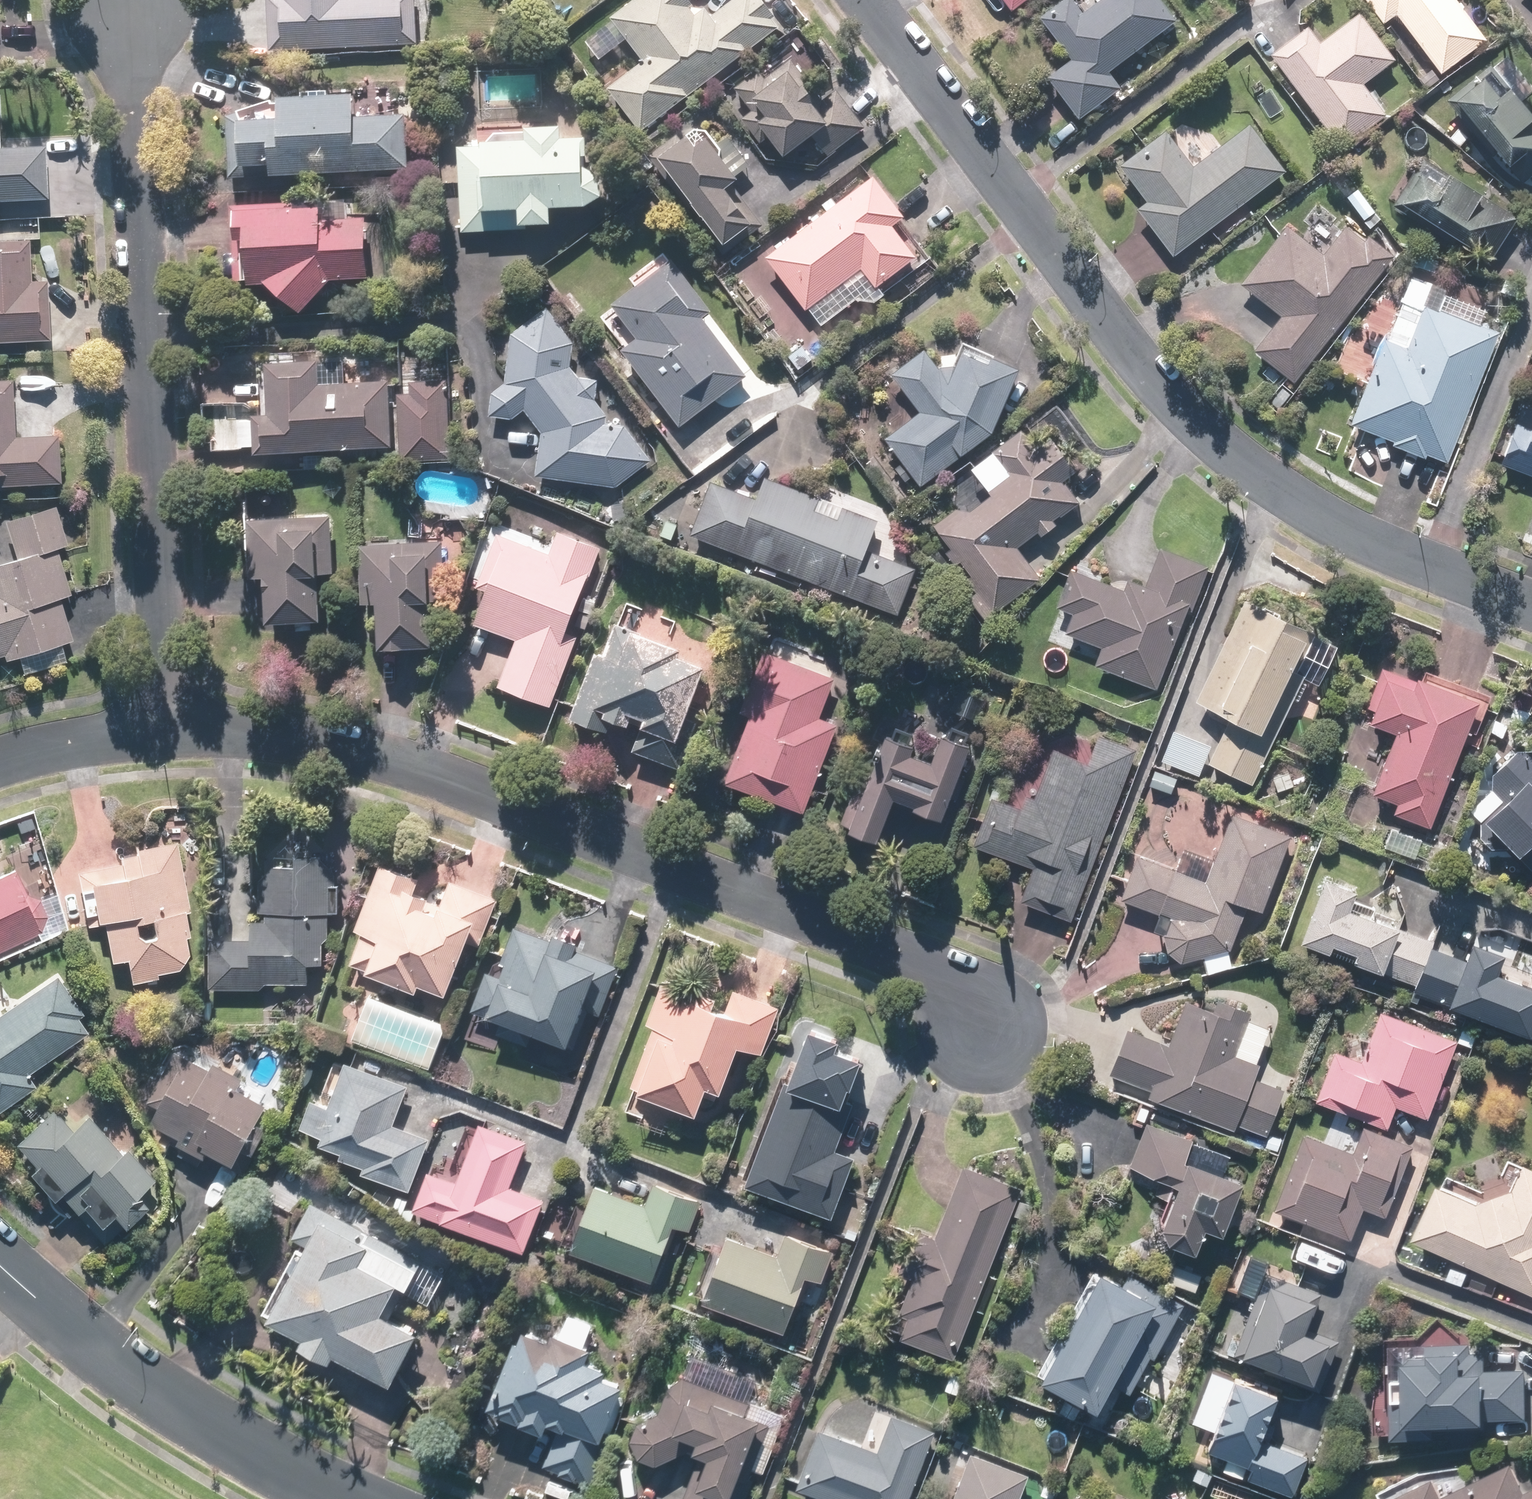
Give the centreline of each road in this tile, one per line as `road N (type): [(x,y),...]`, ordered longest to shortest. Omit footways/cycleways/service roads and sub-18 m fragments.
road 1 (residential): [(1531,607),(1371,543),(1226,452),(1143,371),(860,0)]
road 2 (residential): [(160,729),(294,737),(419,765),(938,973),(983,1023)]
road 3 (residential): [(160,729),(128,3)]
road 4 (residential): [(0,1261),(145,1384),(343,1498)]
road 5 (residential): [(0,765),(160,729)]

